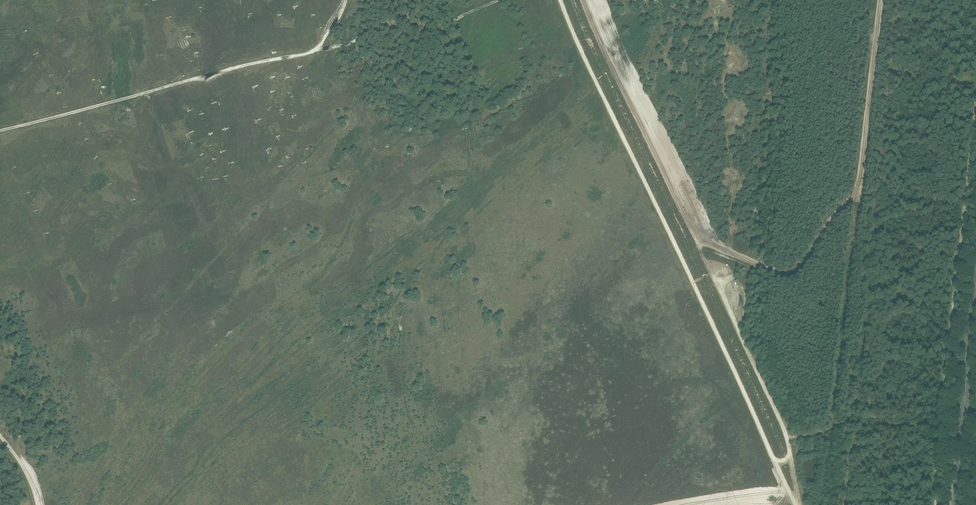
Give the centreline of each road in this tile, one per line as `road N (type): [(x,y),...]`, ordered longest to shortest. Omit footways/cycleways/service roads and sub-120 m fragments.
road 1 (secondary): [(956,504),(975,296)]

